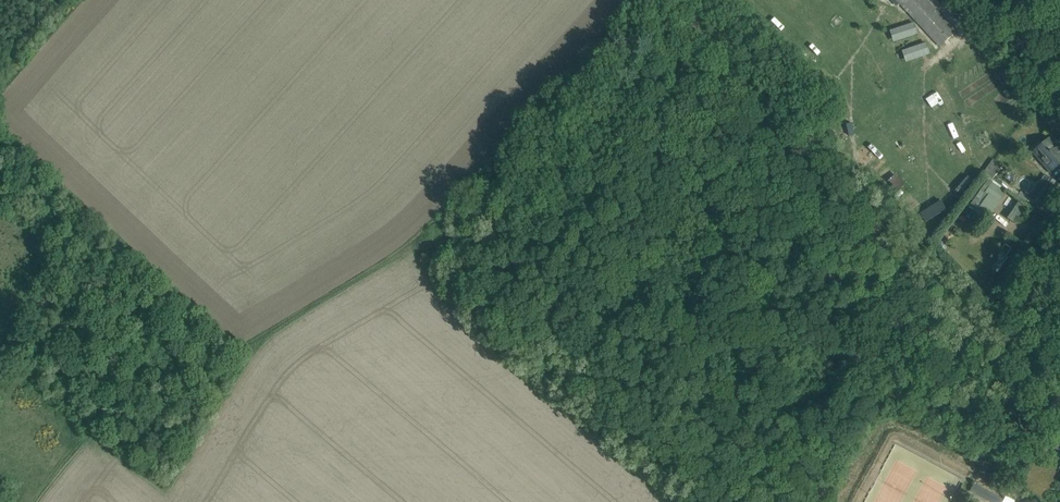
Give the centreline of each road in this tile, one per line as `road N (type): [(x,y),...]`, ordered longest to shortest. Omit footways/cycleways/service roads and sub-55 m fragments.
road 1 (track): [(648,0),(451,222),(329,301),(120,415),(37,501)]

